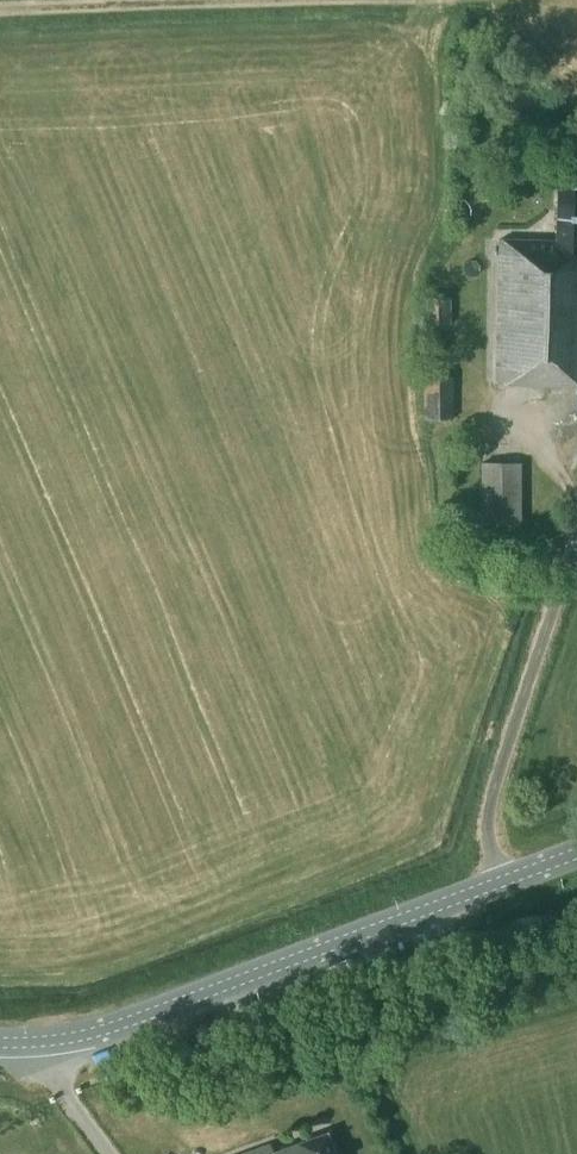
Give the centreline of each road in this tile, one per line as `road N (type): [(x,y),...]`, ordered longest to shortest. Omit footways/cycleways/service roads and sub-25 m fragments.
road 1 (tertiary): [(0,1042),(107,1029),(576,851)]
road 2 (track): [(0,11),(345,0)]

